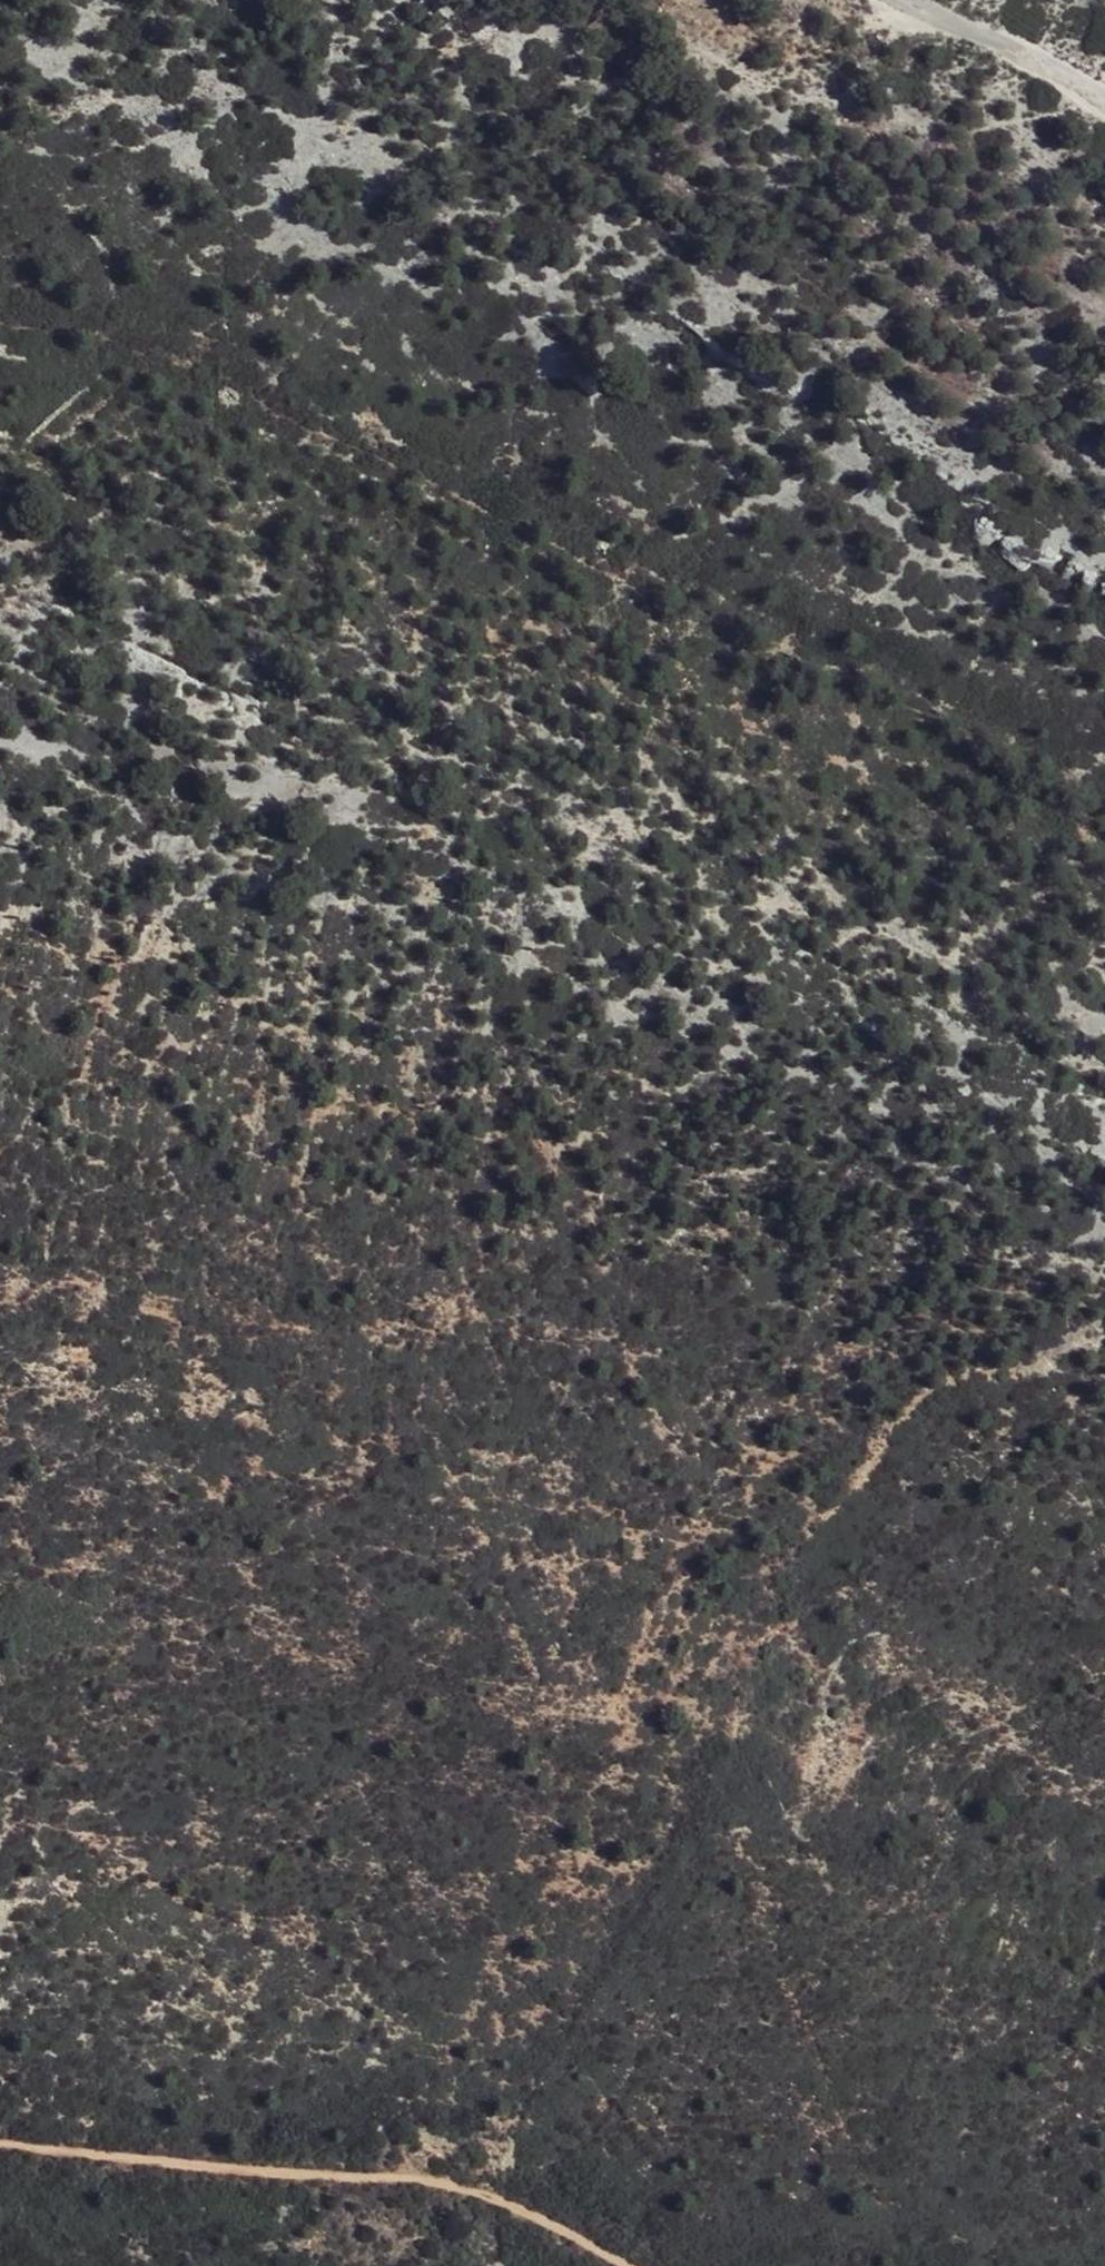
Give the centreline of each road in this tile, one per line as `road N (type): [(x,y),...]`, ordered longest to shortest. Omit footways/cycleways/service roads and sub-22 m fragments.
road 1 (track): [(0,2139),(203,2164),(432,2177),(486,2190),(629,2265)]
road 2 (unclassified): [(1104,105),(906,0)]

